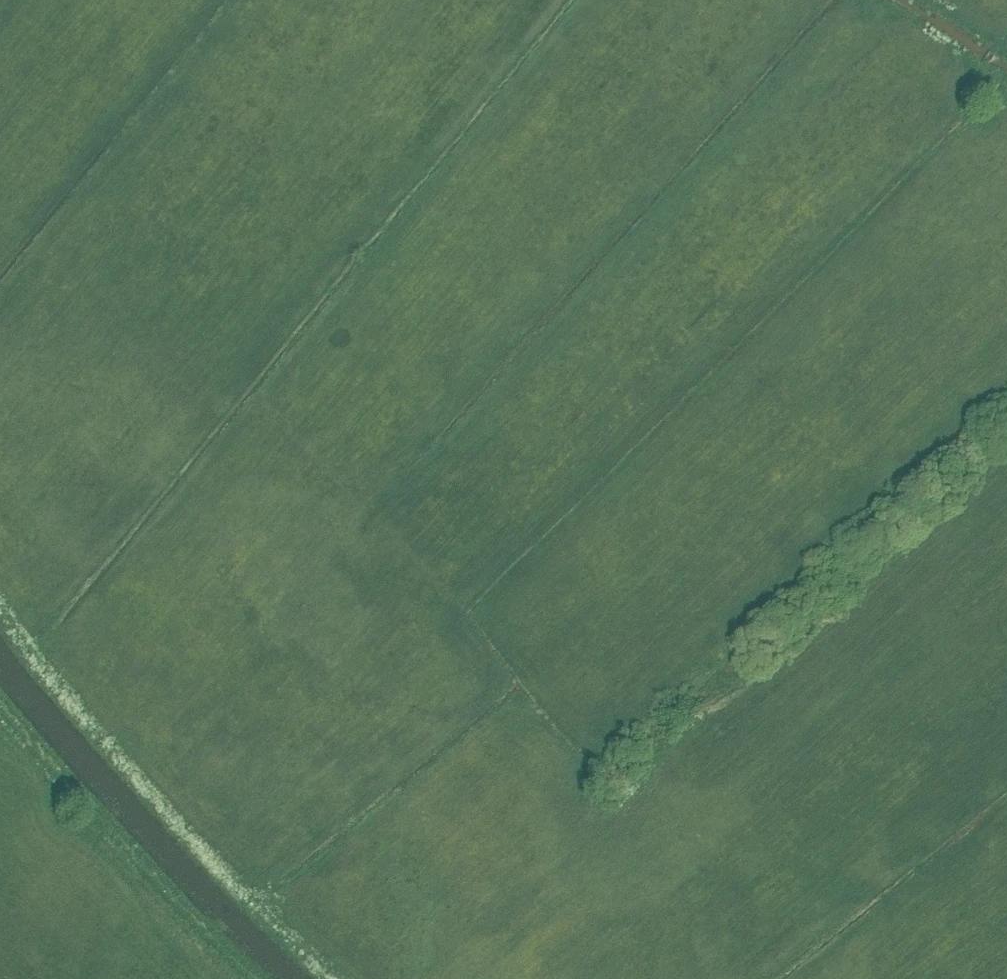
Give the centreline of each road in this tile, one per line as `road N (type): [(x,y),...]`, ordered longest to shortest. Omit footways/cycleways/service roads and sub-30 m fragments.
road 1 (track): [(818,978),(1006,829)]

